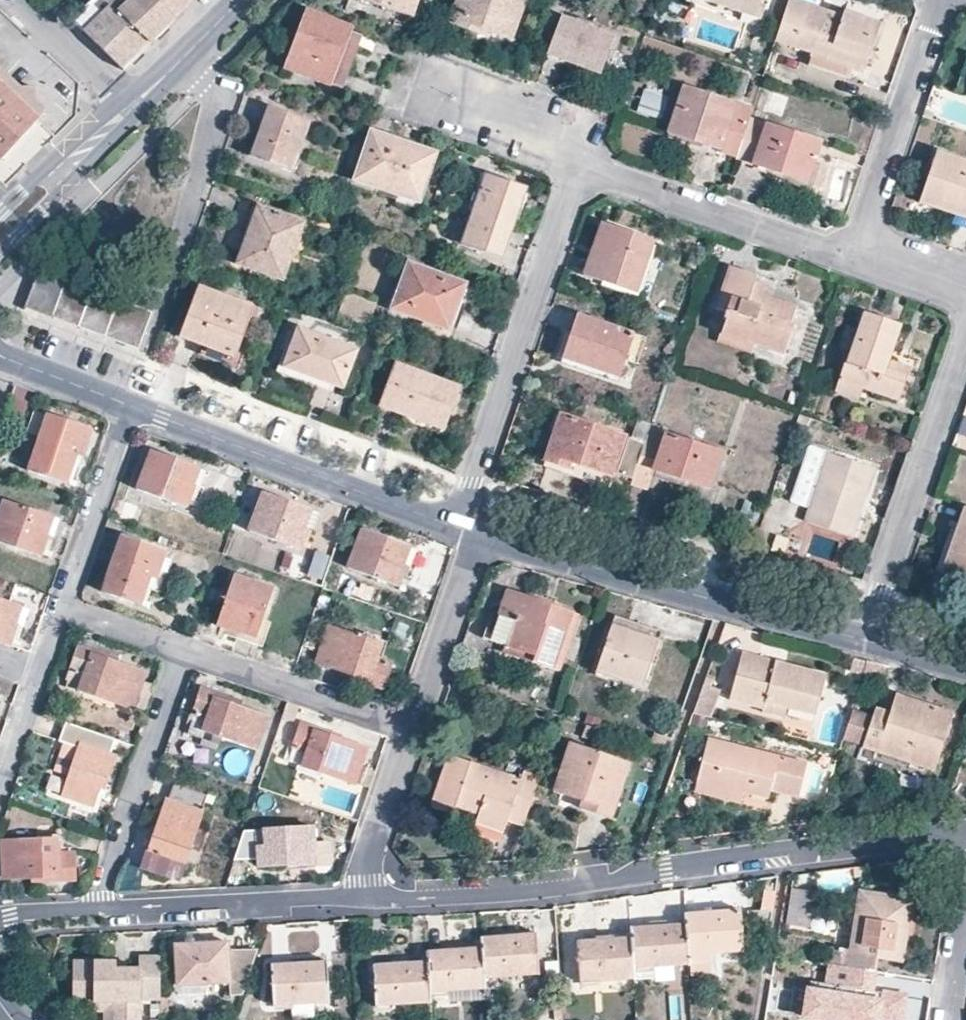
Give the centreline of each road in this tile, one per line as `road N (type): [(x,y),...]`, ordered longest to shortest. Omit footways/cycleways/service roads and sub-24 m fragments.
road 1 (residential): [(965,829),(713,858),(542,892),(364,898)]
road 2 (residential): [(865,639),(478,536)]
road 3 (residential): [(454,527),(572,199),(586,182)]
road 4 (residential): [(454,527),(132,408)]
road 5 (residential): [(865,639),(965,343)]
road 6 (residential): [(586,182),(611,178),(825,251),(858,248)]
road 7 (residential): [(185,651),(96,910)]
road 8 (residential): [(364,898),(96,910)]
road 9 (residential): [(858,248),(943,0)]
road 10 (residential): [(192,50),(214,77),(219,100),(171,296)]
road 11 (residential): [(185,651),(411,729)]
road 12 (residential): [(63,608),(132,408)]
road 13 (residential): [(478,536),(411,729)]
road 14 (residential): [(0,799),(63,608)]
road 15 (residential): [(586,182),(569,142),(431,91)]
road 16 (residential): [(411,729),(364,898)]
road 17 (residential): [(132,110),(24,0)]
road 18 (residential): [(132,408),(0,359)]
road 19 (residential): [(63,608),(185,651)]

